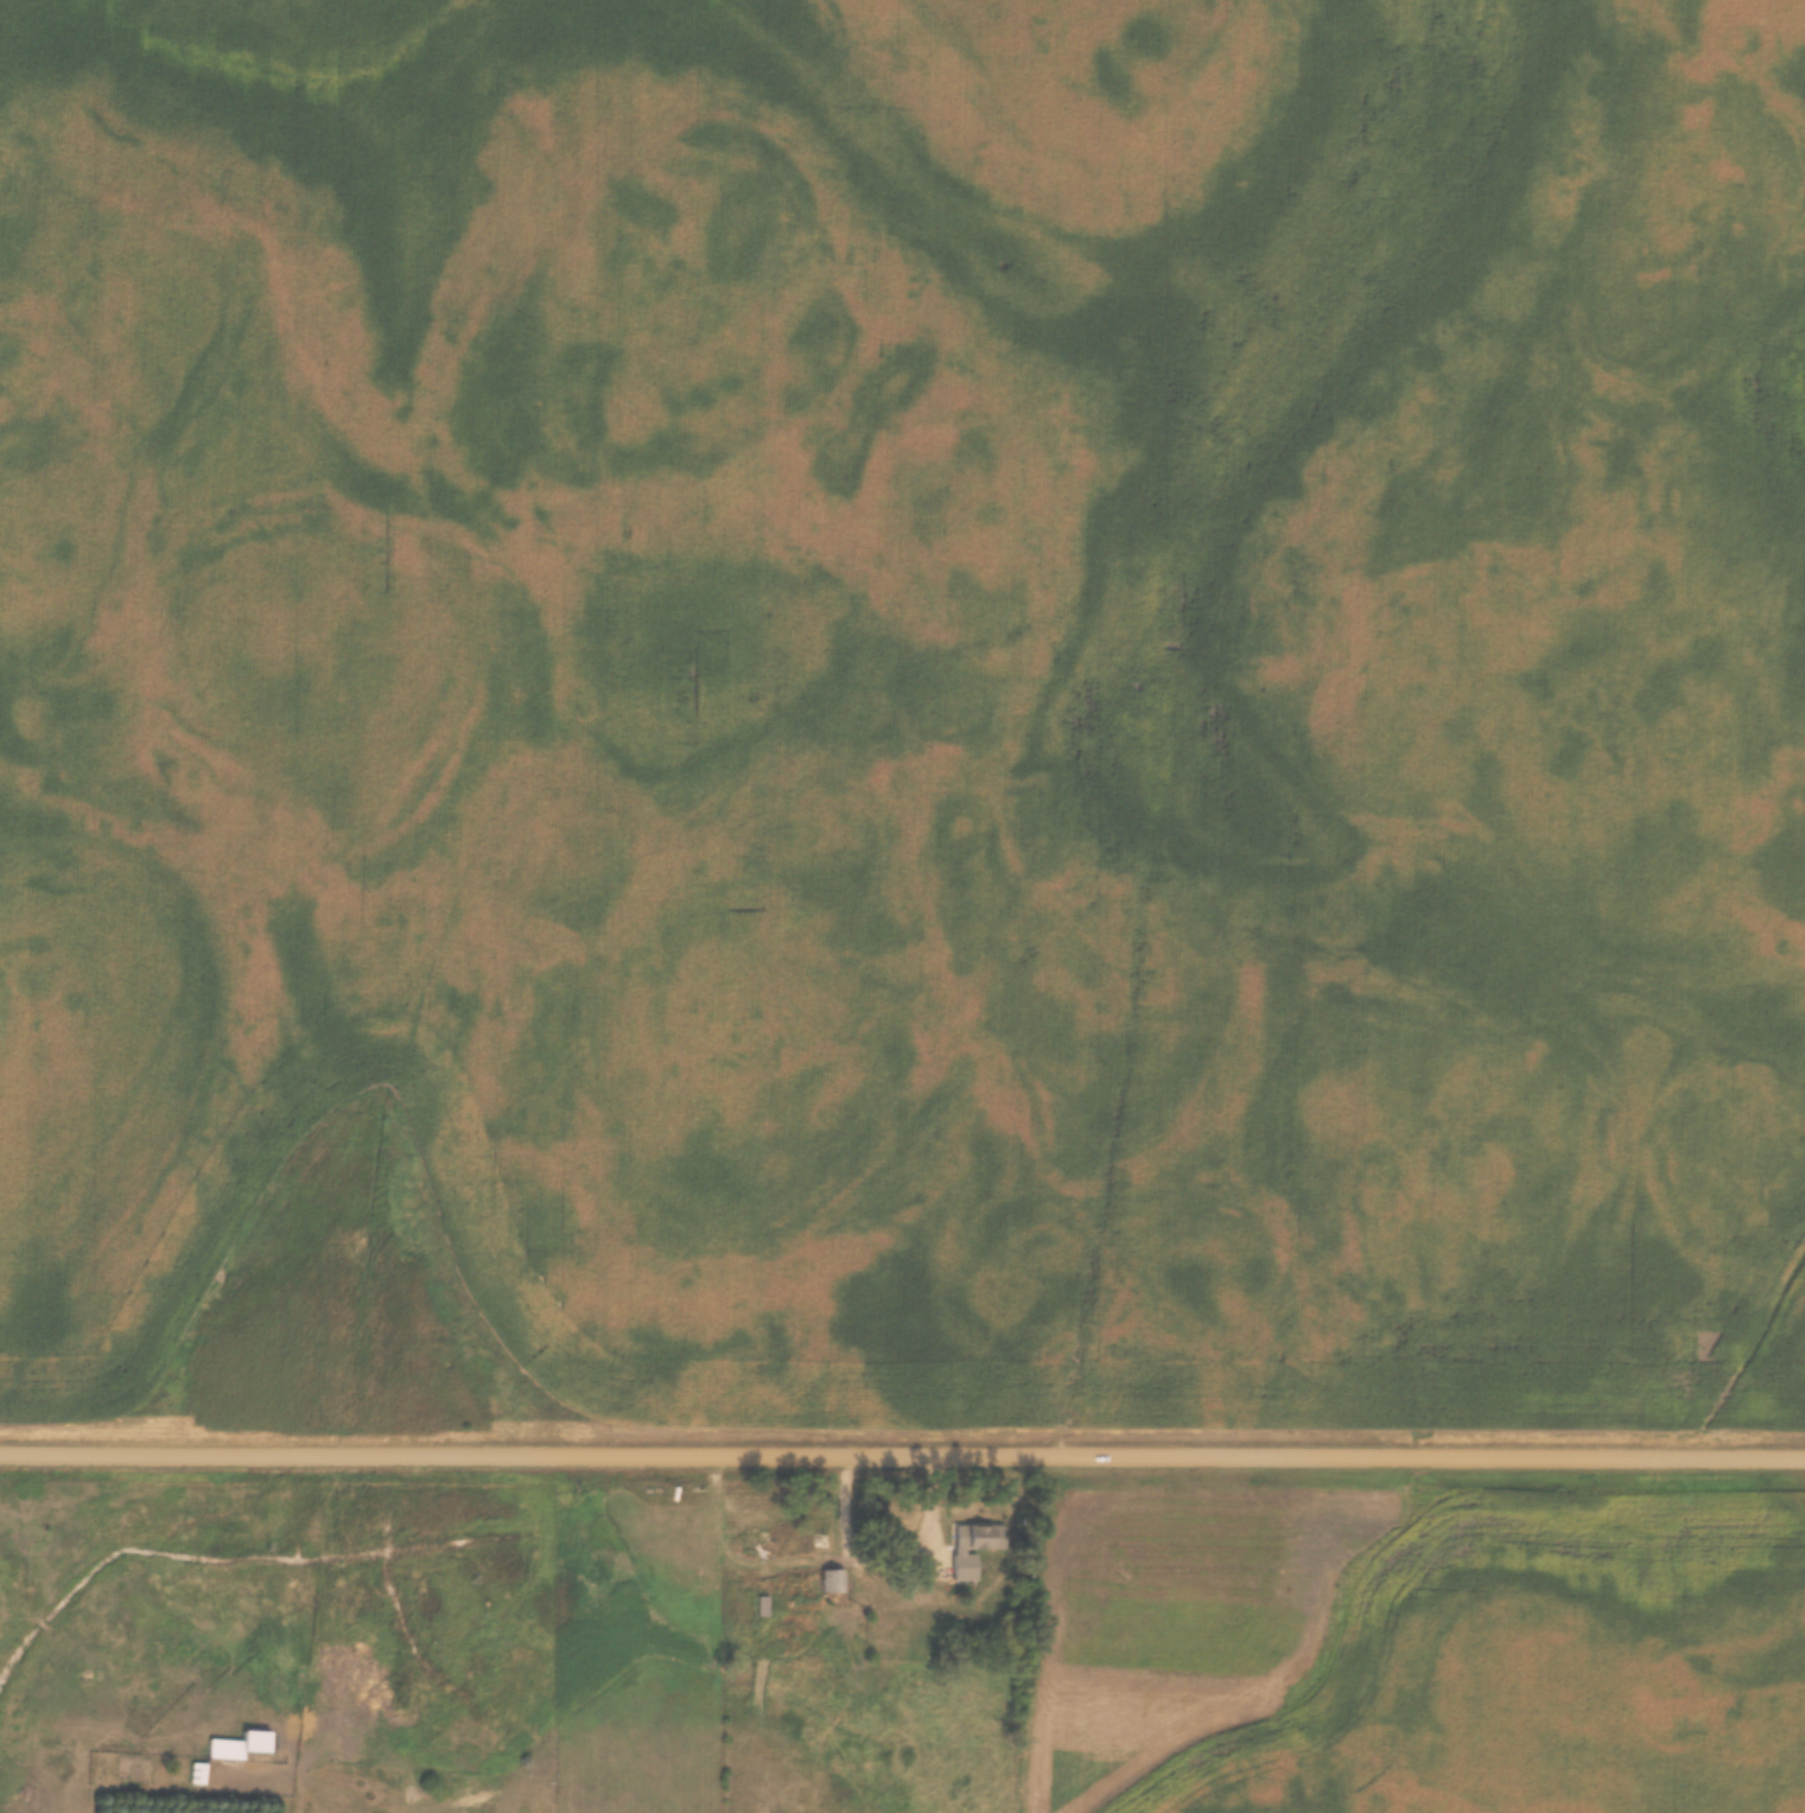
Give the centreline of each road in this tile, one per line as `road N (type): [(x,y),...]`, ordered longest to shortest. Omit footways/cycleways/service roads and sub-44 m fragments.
road 1 (residential): [(0,1455),(1804,1464)]

